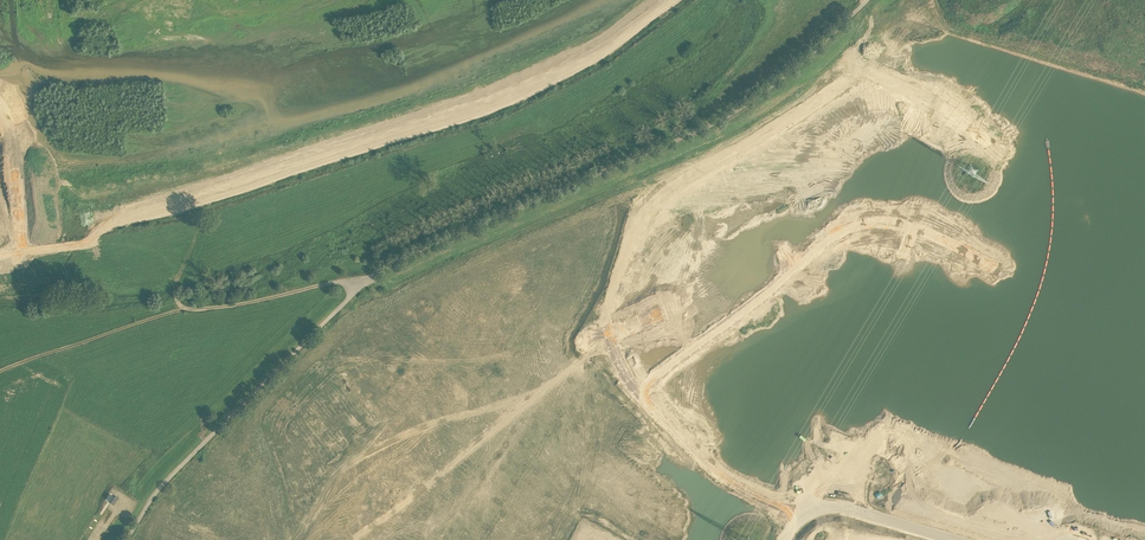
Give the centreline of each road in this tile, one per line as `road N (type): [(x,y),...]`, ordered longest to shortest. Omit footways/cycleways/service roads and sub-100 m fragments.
road 1 (unclassified): [(127,539),(161,487),(361,286),(401,259),(720,122),(798,67),(868,0)]
road 2 (track): [(361,286),(335,282),(176,312),(0,373)]

